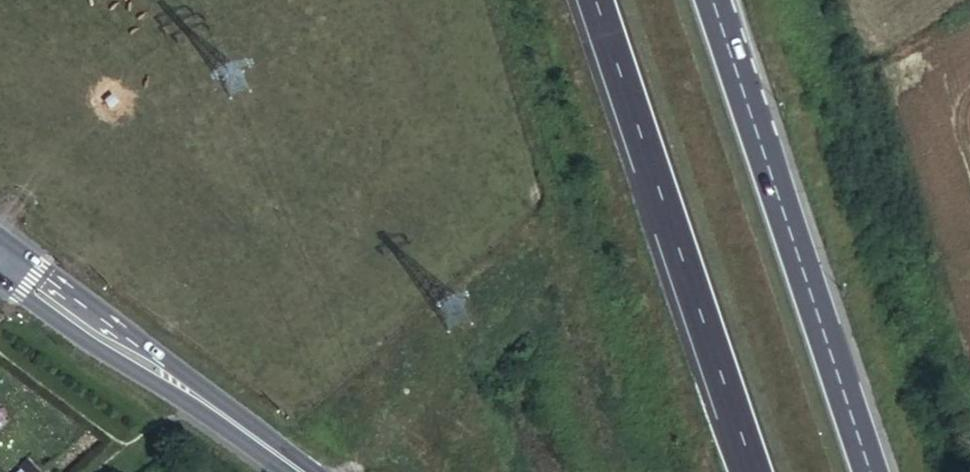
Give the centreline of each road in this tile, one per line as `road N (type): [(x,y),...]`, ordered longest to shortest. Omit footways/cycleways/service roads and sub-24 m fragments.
road 1 (motorway): [(596,0),(755,471)]
road 2 (motorway): [(872,471),(714,0)]
road 3 (secondary): [(204,401),(106,310),(9,240)]
road 4 (secondary): [(0,281),(88,343),(204,401)]
road 5 (secondary): [(301,471),(204,401)]

